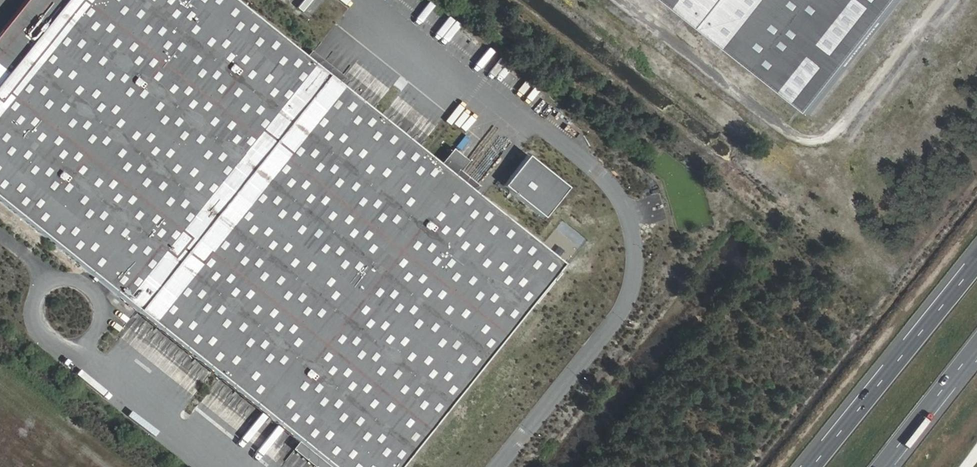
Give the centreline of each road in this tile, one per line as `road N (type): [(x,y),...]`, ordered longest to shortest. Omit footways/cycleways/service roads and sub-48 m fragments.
road 1 (track): [(941,0),(836,135),(821,141),(793,134),(624,0)]
road 2 (motorway): [(976,260),(810,466)]
road 3 (motorway): [(884,466),(976,349)]

